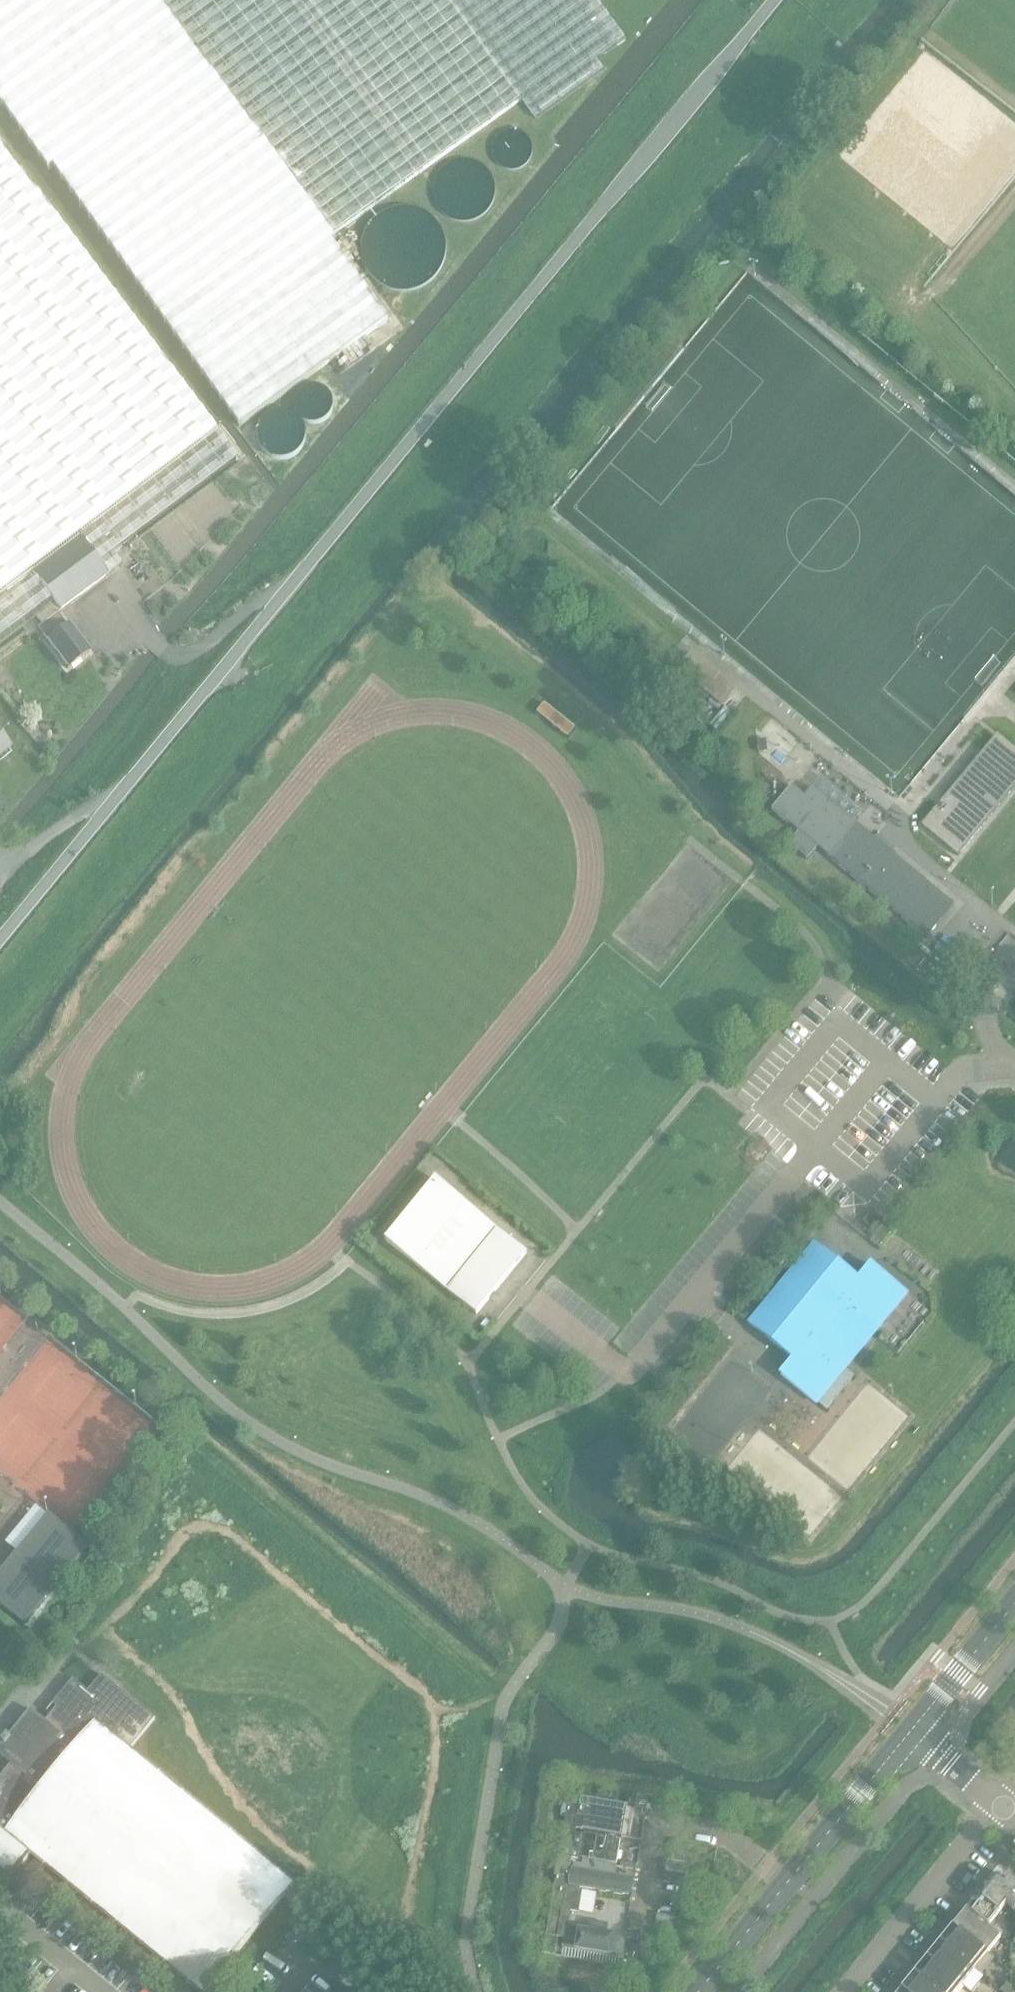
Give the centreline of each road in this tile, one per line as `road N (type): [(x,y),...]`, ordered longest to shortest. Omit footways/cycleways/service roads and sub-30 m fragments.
road 1 (unclassified): [(775,0),(0,941)]
road 2 (tertiary): [(697,1991),(908,1734)]
road 3 (residential): [(842,1991),(1000,1809)]
road 4 (tertiary): [(908,1734),(1014,1602)]

